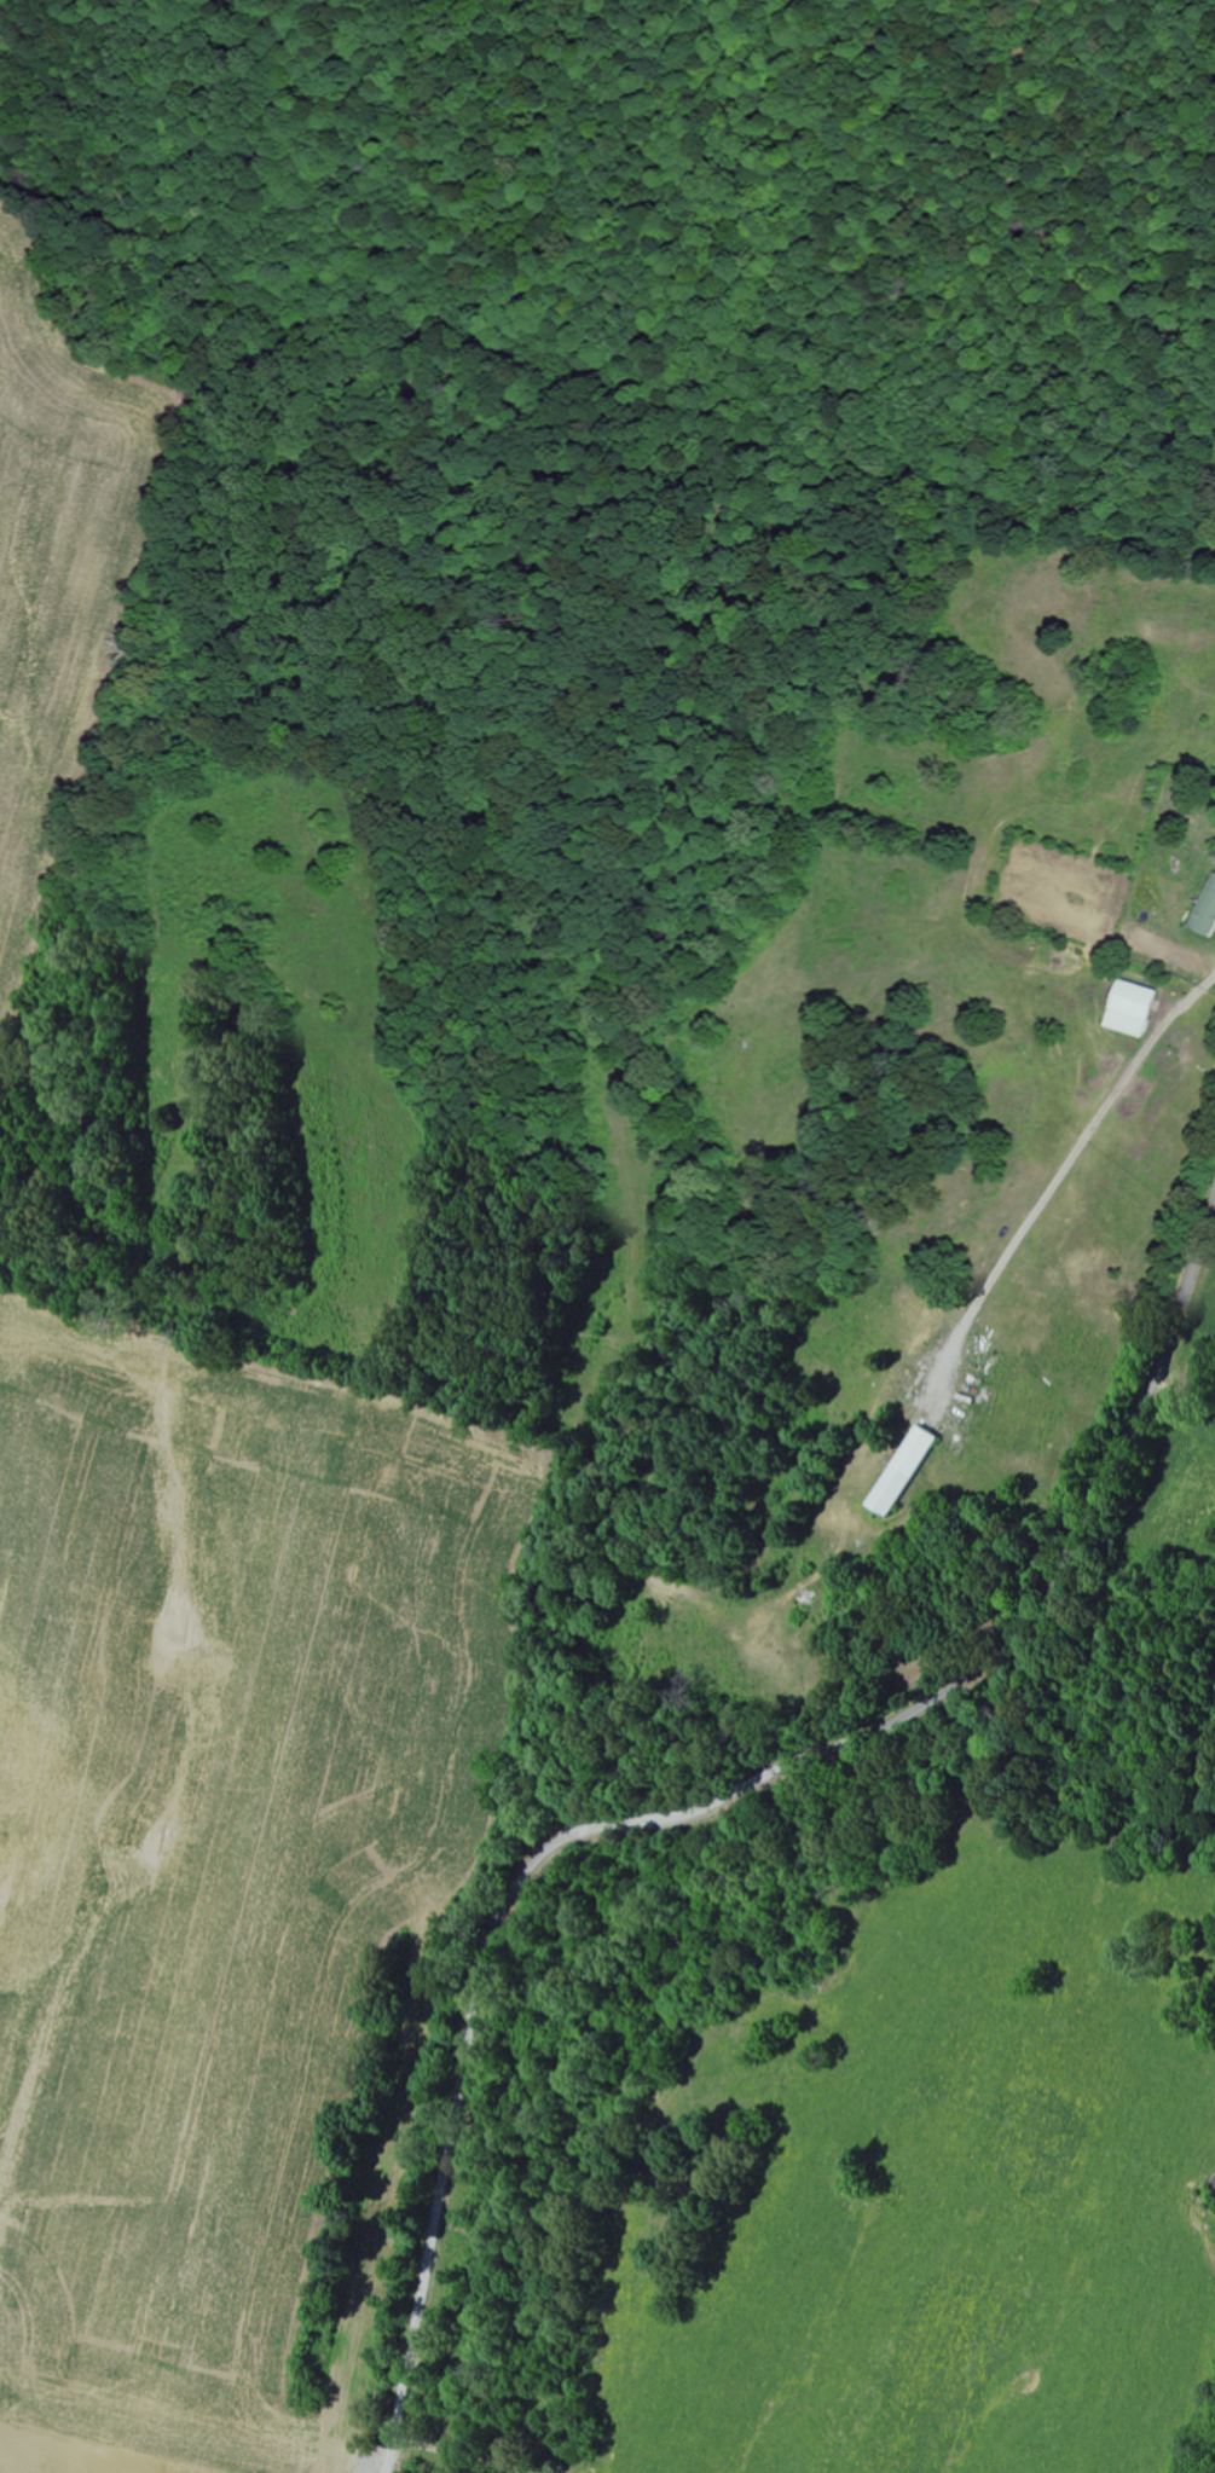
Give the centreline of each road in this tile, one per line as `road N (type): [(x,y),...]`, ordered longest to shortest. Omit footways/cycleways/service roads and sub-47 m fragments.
road 1 (residential): [(390,2472),(478,2006),(493,1941),(521,1884),(537,1863),(578,1835),(711,1805),(897,1720),(1001,1649),(1042,1599),(1136,1418),(1214,1199)]

